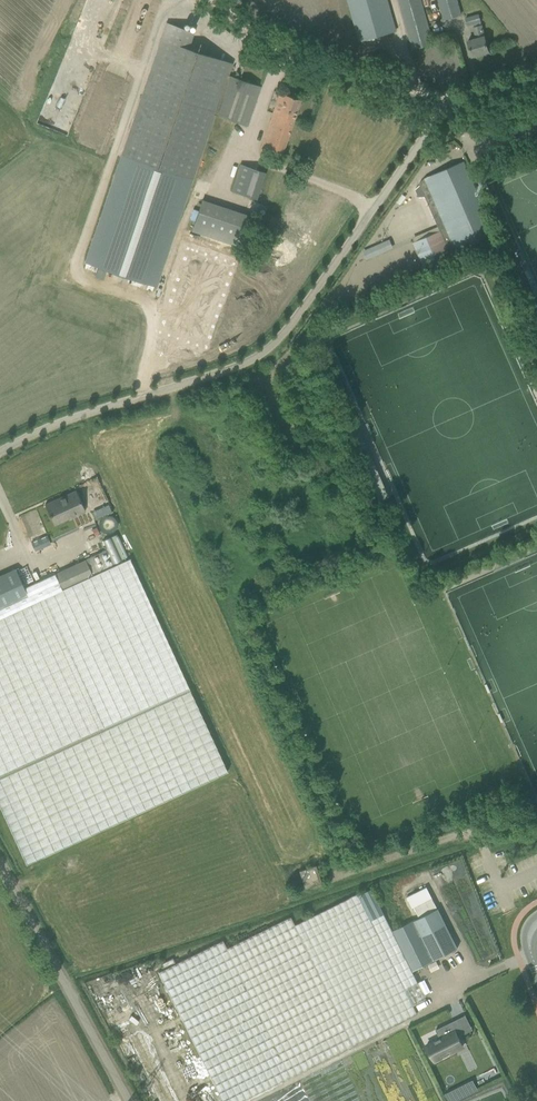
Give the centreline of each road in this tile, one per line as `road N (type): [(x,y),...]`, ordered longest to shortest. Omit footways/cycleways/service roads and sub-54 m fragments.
road 1 (unclassified): [(0,451),(52,424),(256,356),(339,257),(446,98),(536,77)]
road 2 (unclassified): [(128,1100),(0,867)]
road 3 (track): [(208,0),(289,57),(446,98)]

